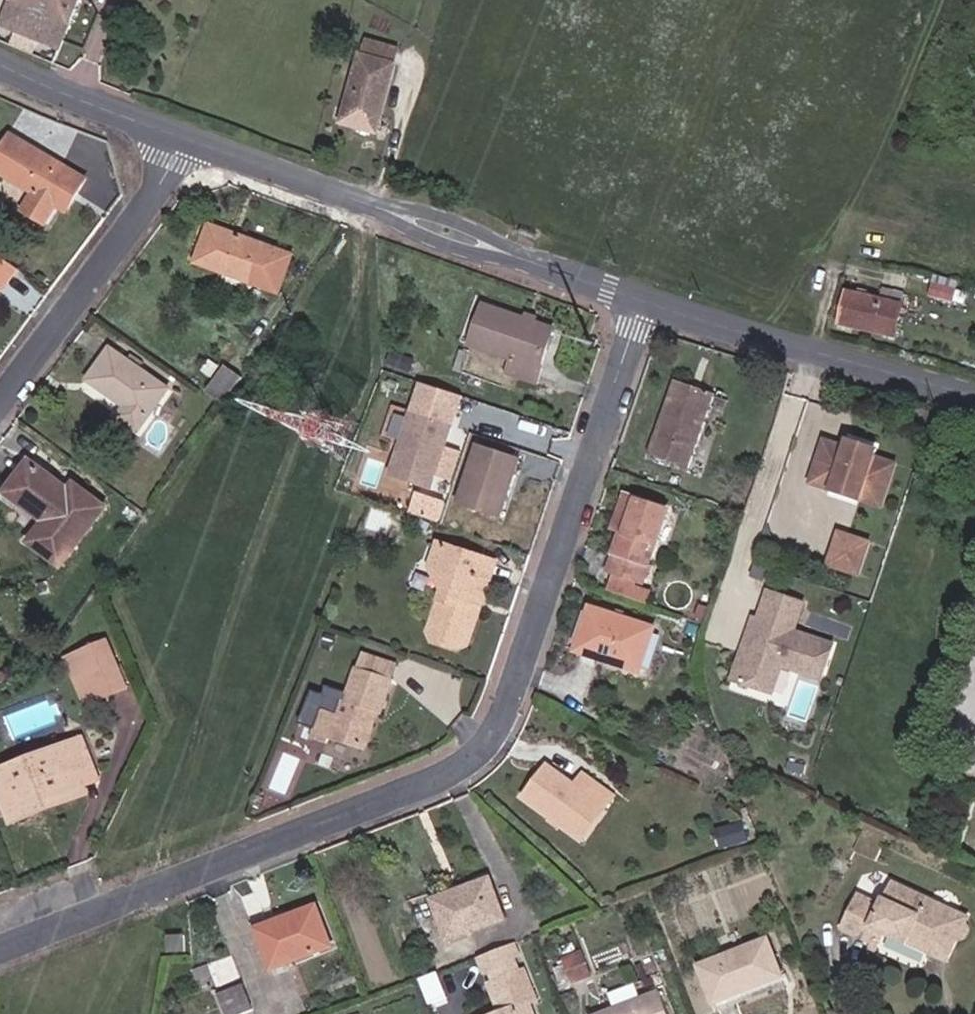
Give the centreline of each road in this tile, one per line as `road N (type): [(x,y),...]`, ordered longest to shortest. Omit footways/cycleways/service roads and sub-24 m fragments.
road 1 (residential): [(640,300),(531,677),(507,727),(463,772),(359,822),(0,964)]
road 2 (tertiary): [(640,300),(379,216),(206,143)]
road 3 (residential): [(0,438),(206,143)]
road 4 (tertiary): [(974,410),(640,300)]
road 5 (tertiary): [(206,143),(0,61)]

